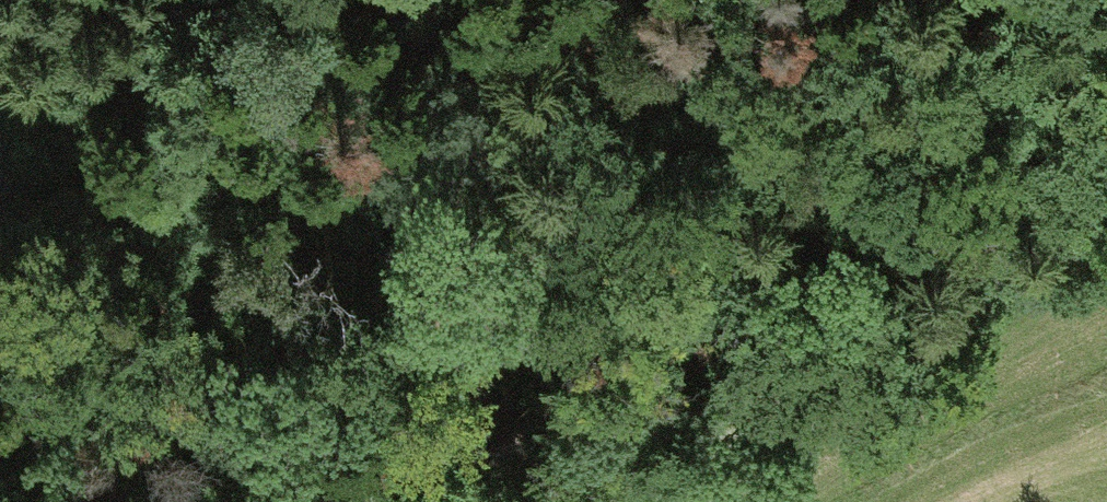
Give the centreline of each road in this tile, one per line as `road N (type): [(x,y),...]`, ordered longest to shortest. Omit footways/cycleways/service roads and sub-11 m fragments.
road 1 (track): [(1106,76),(1061,77),(937,117),(755,200),(557,262),(378,296),(228,311),(166,309),(102,274),(9,192),(0,170)]
road 2 (track): [(792,501),(1054,308),(1106,251)]
road 3 (track): [(79,501),(65,348),(9,192)]

